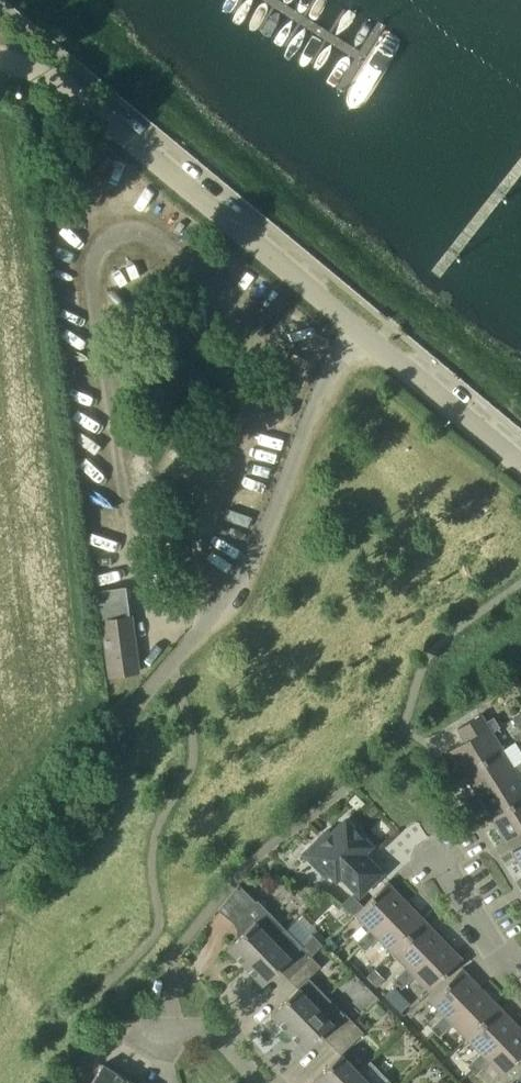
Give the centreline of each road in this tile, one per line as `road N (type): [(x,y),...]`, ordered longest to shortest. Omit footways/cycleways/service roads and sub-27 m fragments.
road 1 (residential): [(0,860),(249,565),(324,373),(361,331)]
road 2 (tertiary): [(361,331),(52,77),(0,59)]
road 3 (tertiary): [(520,466),(361,331)]
road 4 (residential): [(258,1082),(210,1032),(168,1028),(173,953)]
road 5 (residential): [(520,965),(495,949),(434,851)]

